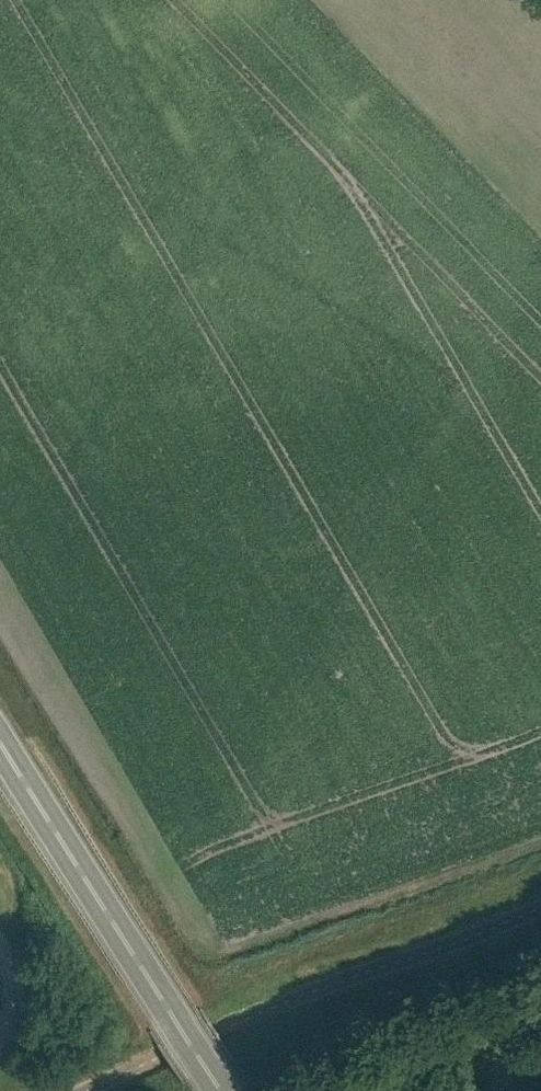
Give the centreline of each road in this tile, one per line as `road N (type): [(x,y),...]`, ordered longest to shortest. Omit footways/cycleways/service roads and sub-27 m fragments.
road 1 (trunk): [(222,1090),(0,740)]

